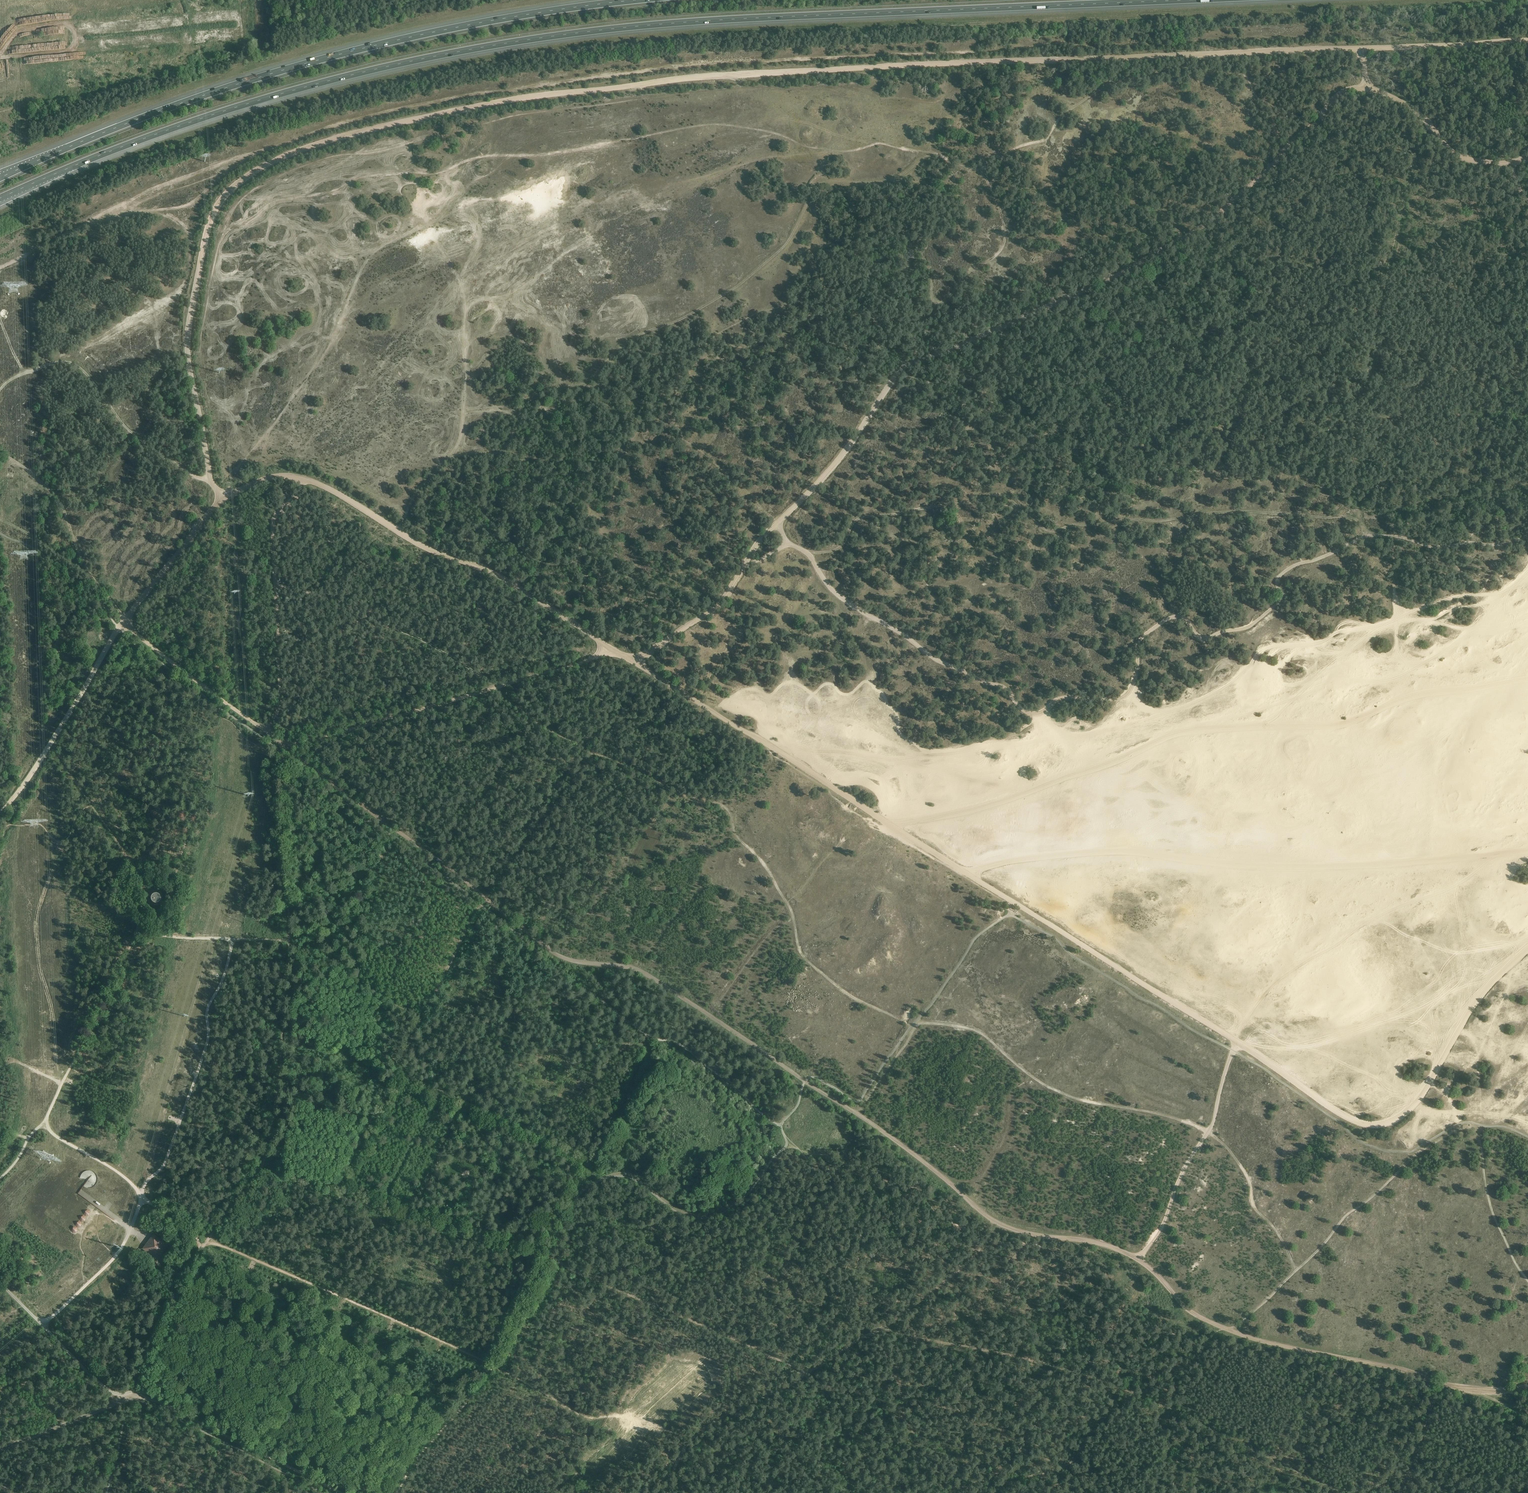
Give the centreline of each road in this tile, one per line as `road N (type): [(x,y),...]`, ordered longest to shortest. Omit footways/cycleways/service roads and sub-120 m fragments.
road 1 (track): [(0,266),(127,199),(235,157),(339,125),(500,91),(717,59),(1358,38),(1360,48),(699,77),(518,98),(292,153),(241,180),(219,202),(190,313),(189,366),(210,480),(225,498)]
road 2 (track): [(126,620),(225,498),(281,475),(324,486),(429,549),(500,576),(1362,1123),(1389,1122),(1410,1109),(1487,986),(1527,948)]
road 3 (track): [(285,745),(602,655),(652,651),(723,601),(759,541),(833,466),(899,371),(1076,296),(1187,237),(1260,177),(1342,93),(1369,88),(1395,98),(1463,158),(1527,159)]
road 4 (motorway): [(0,200),(234,108),(491,46),(741,19),(1190,0)]
road 5 (track): [(778,523),(798,548),(831,552),(860,518),(1001,494),(1053,532),(1227,512),(1359,517),(1369,536),(1436,547),(1503,544),(1527,535)]
road 6 (track): [(1369,536),(1281,573),(1281,599),(1247,627),(1204,638),(1182,618),(1165,620),(1141,639),(1123,696),(1064,698),(1032,714),(1002,687),(938,660),(848,602),(804,551)]
road 7 (track): [(1527,685),(1414,696),(1342,723),(1182,733),(991,805),(884,820)]
road 8 (motorway): [(633,0),(491,20),(294,66),(0,175)]
road 9 (track): [(858,1114),(917,1025),(970,1029),(1065,1094),(1212,1134),(1244,1172),(1253,1206),(1297,1270)]
road 10 (track): [(1526,847),(1444,861),(1301,865),(1085,853),(962,870)]
road 11 (track): [(498,687),(545,728),(687,797),(724,806),(791,910),(808,961),(848,995),(917,1025)]
road 12 (track): [(485,900),(557,955),(628,966),(655,979),(909,1150)]
road 13 (track): [(880,1330),(1112,1383),(1344,1492)]
road 14 (track): [(360,270),(382,246),(439,219),(468,185),(510,155),(443,171),(360,176),(336,191),(264,201),(232,188)]
road 15 (track): [(126,620),(485,900)]
road 16 (track): [(510,155),(555,155),(740,125),(830,149),(880,143),(934,154)]
road 17 (track): [(1132,685),(1147,710),(1176,710),(1221,687),(1259,650),(1328,640),(1461,595),(1501,596)]
road 18 (track): [(1359,517),(1359,408),(1378,358),(1402,202),(1428,123)]
road 19 (track): [(1297,1270),(1408,1162),(1473,1127),(1492,1211),(1527,1282)]
road 20 (track): [(207,1240),(258,1169),(546,1259)]
road 21 (track): [(790,758),(977,753),(1030,732),(1039,713),(1052,727),(1088,730),(1113,714),(1147,710)]
road 22 (track): [(982,172),(1045,138),(1096,92),(1168,68),(1242,74),(1257,97),(1308,129)]
road 23 (track): [(1526,847),(1393,908),(1280,976),(1257,1002),(1239,1043)]
road 24 (track): [(1250,725),(1353,660),(1414,666),(1437,658),(1527,572)]
road 25 (track): [(494,1366),(207,1240)]
road 26 (track): [(992,1492),(1070,1463),(1114,1409),(1185,1368),(1218,1326)]
road 27 (track): [(809,1371),(546,1259)]
road 28 (track): [(266,732),(280,698),(272,524),(304,479)]
road 29 (track): [(997,1224),(1122,1251),(1218,1326)]
road 30 (track): [(997,1224),(976,1255),(920,1301),(809,1371)]
road 31 (track): [(1137,1259),(1209,1132),(1239,1043)]
road 32 (track): [(339,1492),(132,1392)]
road 33 (track): [(289,943),(271,1134),(258,1169)]
road 34 (track): [(0,390),(197,283)]
road 35 (track): [(136,935),(147,889),(52,741)]
road 36 (track): [(1230,1330),(1439,1383)]
road 37 (track): [(638,1492),(673,1471),(705,1427),(809,1371)]
road 38 (track): [(42,1125),(136,935)]
road 39 (track): [(1527,40),(1360,48),(1369,88)]
road 40 (track): [(289,943),(270,761),(279,741)]
road 41 (track): [(57,362),(82,368),(129,431),(210,480)]
road 42 (track): [(710,710),(713,669),(744,632),(848,602)]
road 43 (track): [(141,1195),(117,1254),(43,1326)]
road 44 (track): [(132,1392),(203,1245)]
road 45 (track): [(0,521),(90,576),(126,620)]
road 46 (track): [(86,574),(55,496),(0,453)]
road 47 (track): [(52,741),(126,620)]
road 48 (track): [(79,228),(157,210),(204,247)]
road 49 (track): [(1369,536),(1371,551),(1394,577),(1398,664)]
road 50 (track): [(125,1400),(0,1450)]
road 51 (track): [(42,1125),(141,1195)]

